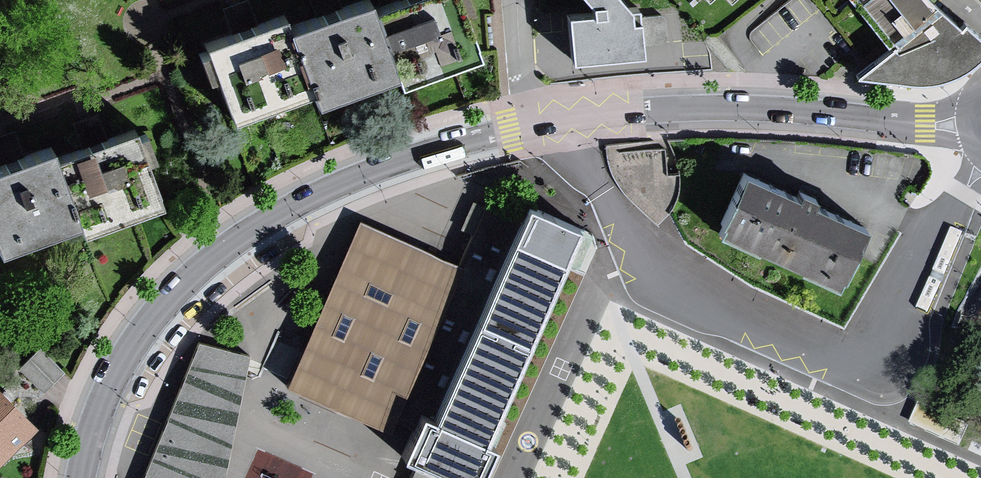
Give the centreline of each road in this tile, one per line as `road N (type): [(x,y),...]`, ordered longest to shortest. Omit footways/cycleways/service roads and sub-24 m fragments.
road 1 (residential): [(81,477),(98,416),(133,348),(217,255),(353,179),(531,126)]
road 2 (residential): [(531,126),(724,107),(974,121)]
road 3 (residential): [(518,0),(531,126)]

